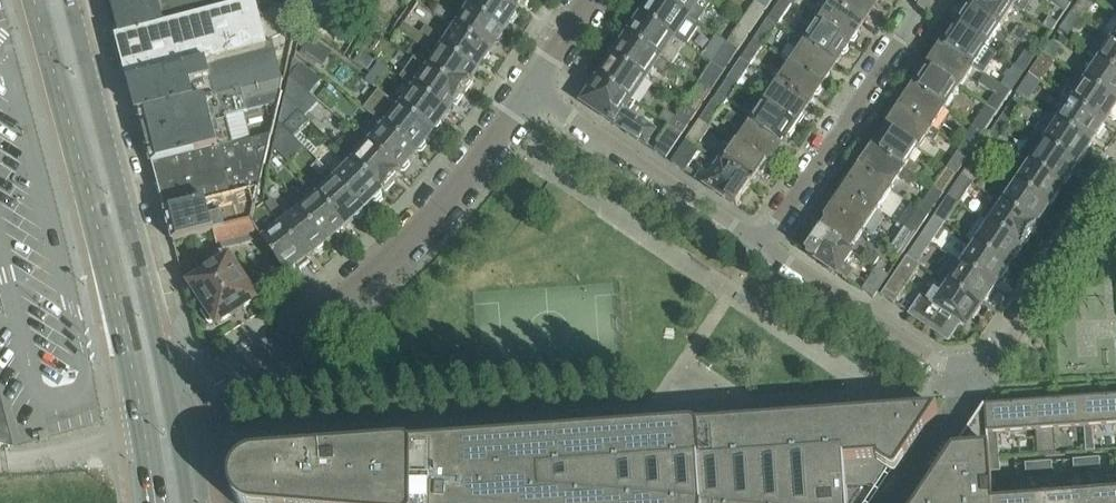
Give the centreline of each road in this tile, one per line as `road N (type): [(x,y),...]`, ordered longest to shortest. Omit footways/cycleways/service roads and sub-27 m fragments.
road 1 (secondary): [(35,0),(141,403),(155,502)]
road 2 (secondary): [(188,502),(154,317),(69,0)]
road 3 (residential): [(769,249),(945,363),(982,362),(997,352),(1115,181)]
road 4 (residential): [(246,368),(393,257),(456,187),(518,88)]
road 5 (residential): [(518,88),(769,249)]
road 6 (residential): [(769,249),(929,0)]

